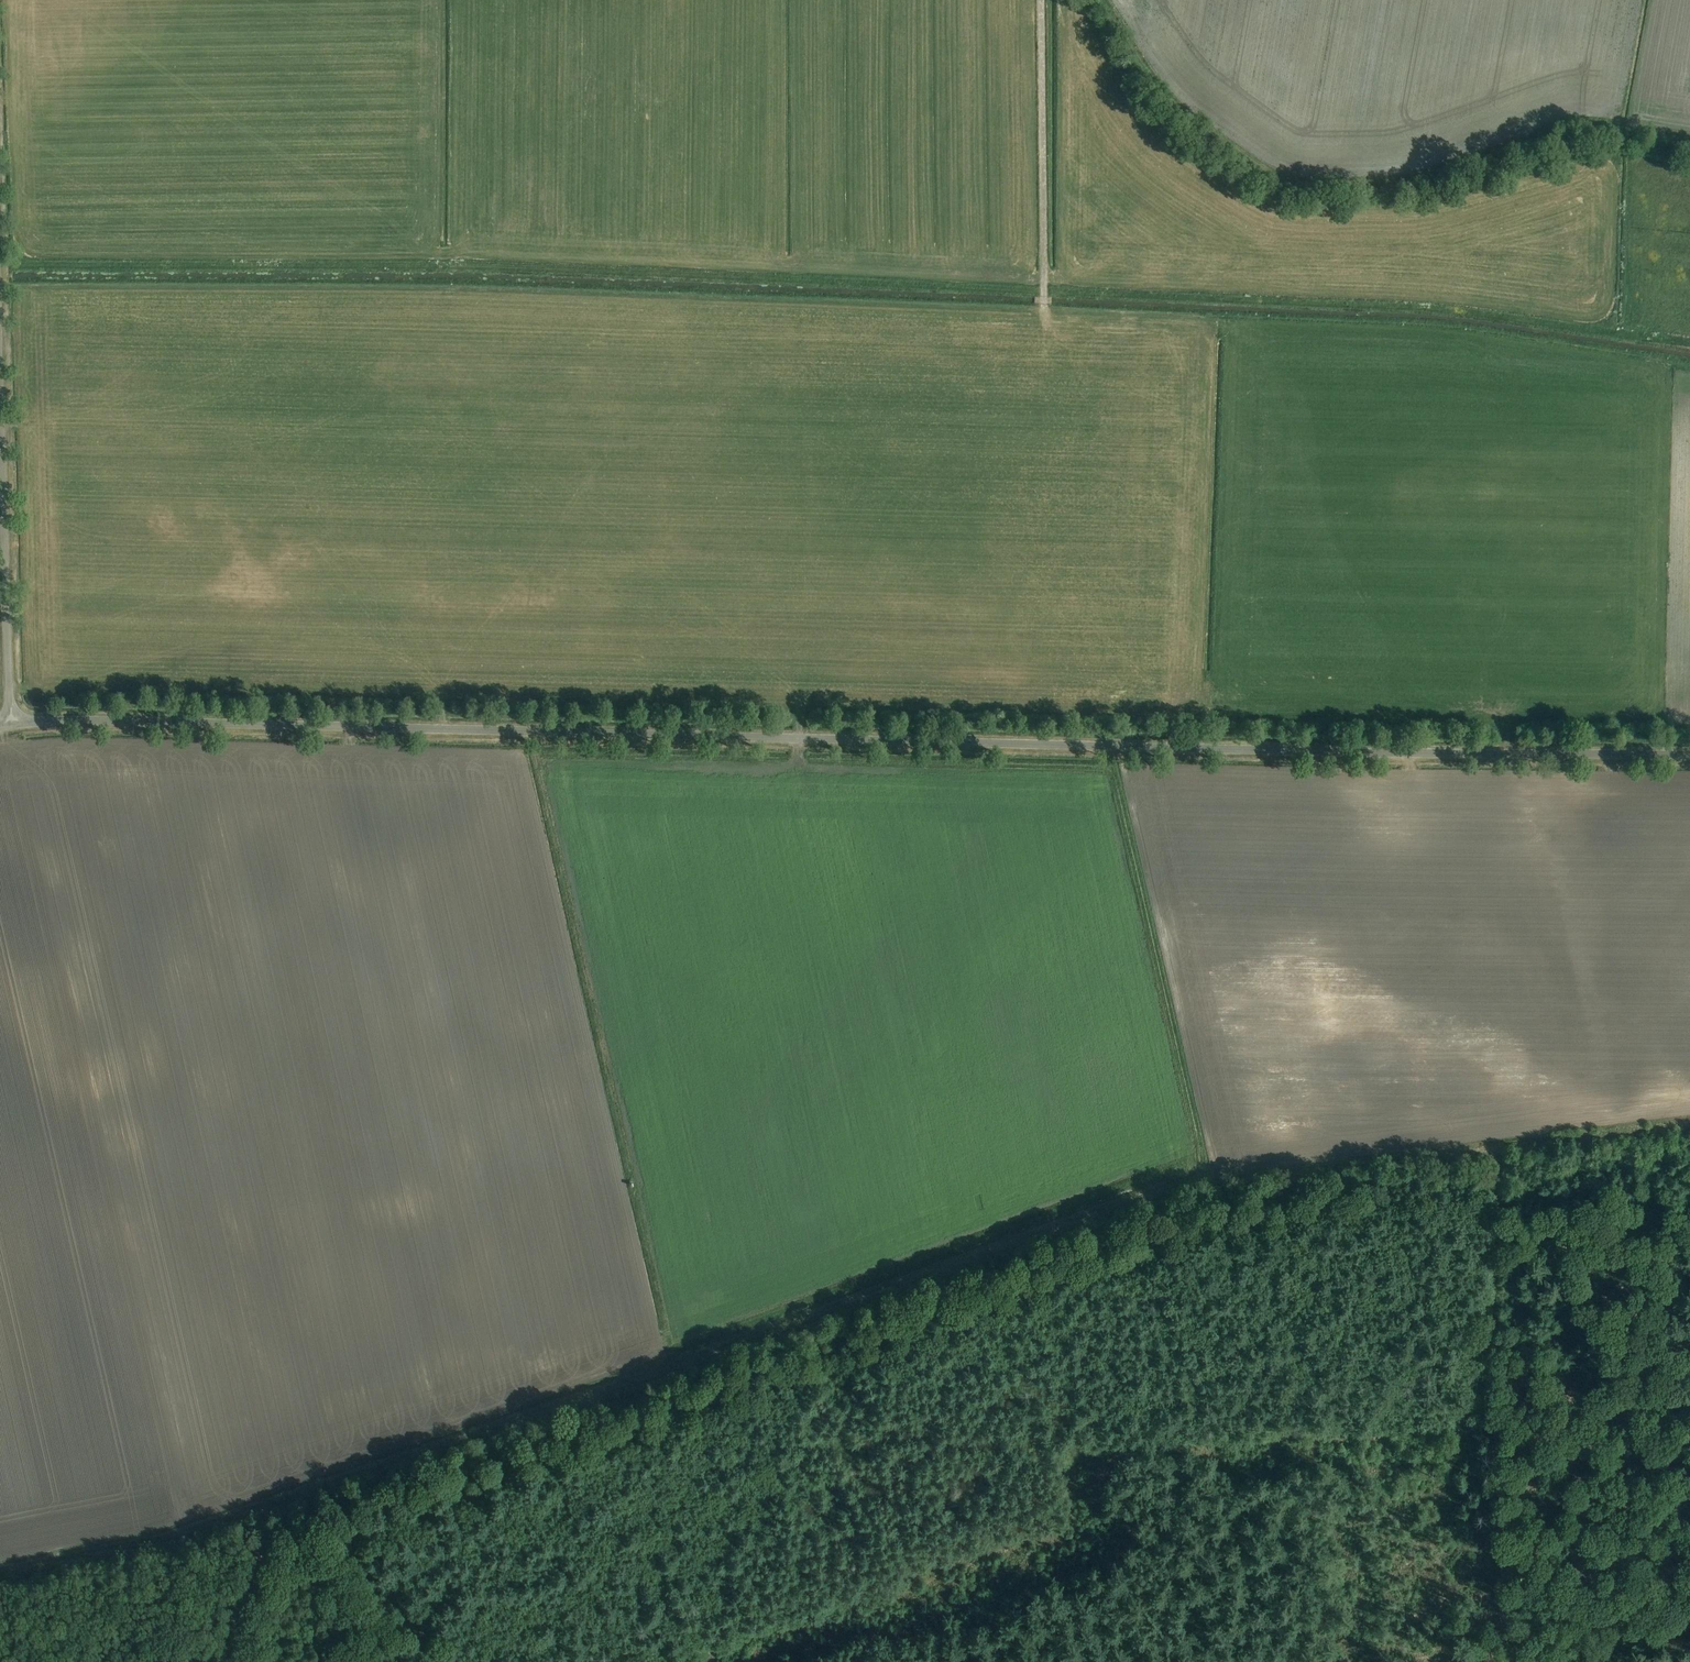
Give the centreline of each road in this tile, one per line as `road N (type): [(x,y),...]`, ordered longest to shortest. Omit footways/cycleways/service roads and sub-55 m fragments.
road 1 (unclassified): [(1689,756),(10,722)]
road 2 (track): [(1689,131),(1625,127),(1438,172),(1279,170),(1177,104),(1098,0)]
road 3 (unclassified): [(10,722),(0,396)]
road 4 (track): [(1043,0),(1045,291)]
road 5 (track): [(404,1661),(345,1589),(311,1577),(245,1605),(220,1661)]
road 6 (track): [(1689,1617),(1520,1661)]

